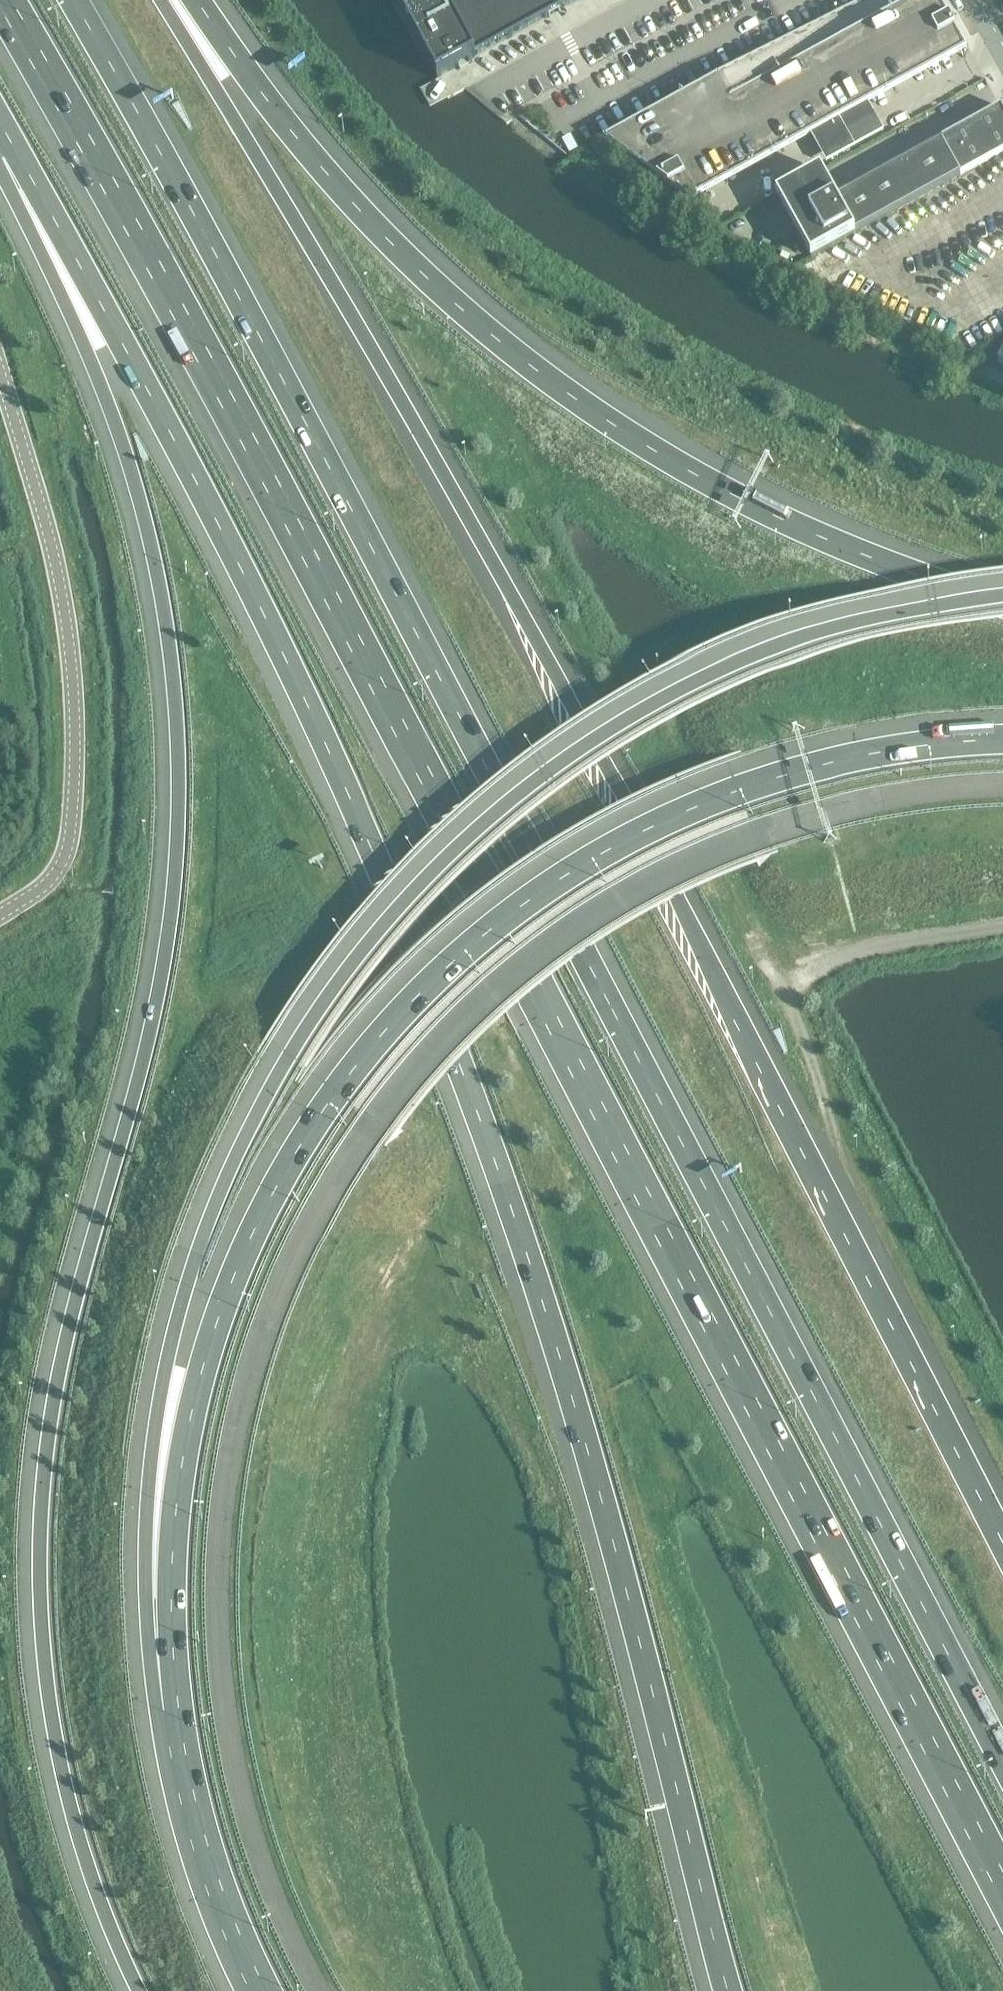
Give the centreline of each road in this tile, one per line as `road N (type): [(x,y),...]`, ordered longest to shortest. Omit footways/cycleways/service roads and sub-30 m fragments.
road 1 (motorway): [(3,0),(238,421),(1002,1886)]
road 2 (motorway): [(1002,1757),(287,386),(73,0)]
road 3 (motorway): [(10,152),(356,801),(575,1389),(630,1571),(733,1990)]
road 4 (motorway): [(10,152),(149,531),(175,703),(179,784),(158,998),(54,1397),(37,1576),(46,1689),(66,1787),(100,1903),(139,1990)]
road 5 (motorway): [(1002,1541),(746,1029),(462,504),(160,0)]
road 6 (motorway): [(321,1990),(293,1939),(249,1815),(225,1723),(218,1635),(229,1444),(283,1275),(326,1191),(453,1029),(530,956),(612,900),(686,860),(789,822),(886,797),(1002,784)]
road 7 (motorway): [(1002,607),(841,638),(651,715),(554,776),(458,851),(322,1008),(270,1089),(213,1205),(163,1383),(145,1584),(172,1710)]
road 8 (motorway): [(1002,741),(839,761),(661,824),(494,924),(390,1024),(288,1164),(222,1307),(177,1497),(172,1710)]
road 9 (motorway): [(962,591),(706,482),(559,390),(348,203),(274,115),(197,0)]
road 10 (unclassified): [(0,916),(58,873),(72,836),(78,747),(67,604),(0,367)]
road 11 (motorway): [(172,1710),(185,1801),(211,1890),(258,1990)]

